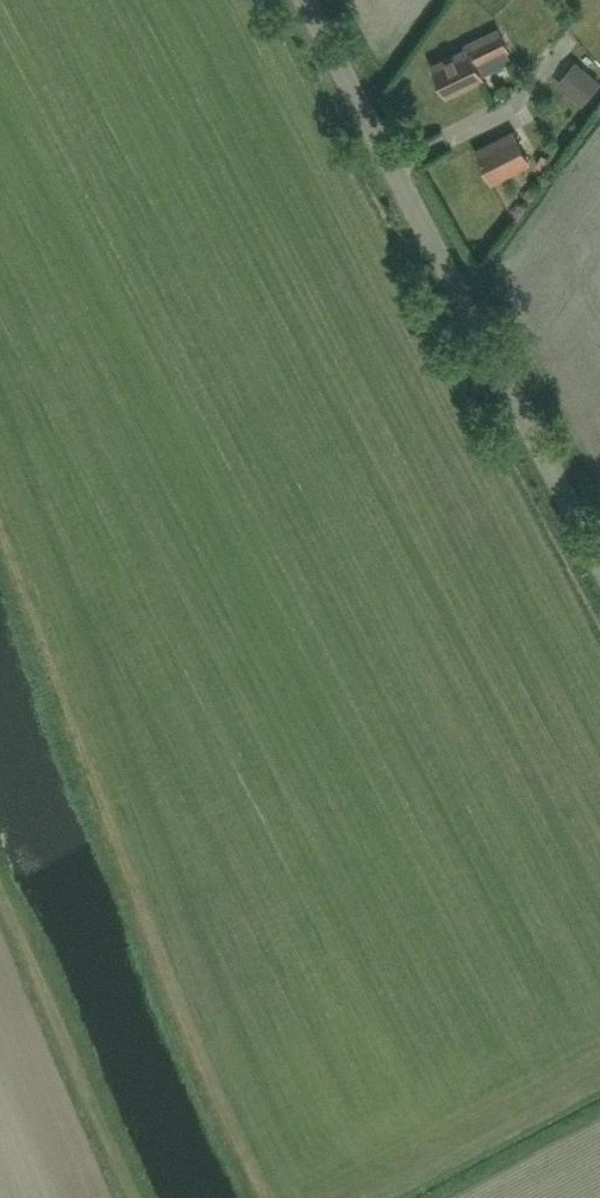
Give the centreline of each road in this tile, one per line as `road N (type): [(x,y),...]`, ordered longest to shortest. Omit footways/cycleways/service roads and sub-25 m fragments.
road 1 (unclassified): [(599,558),(304,0)]
road 2 (track): [(0,885),(139,1197)]

